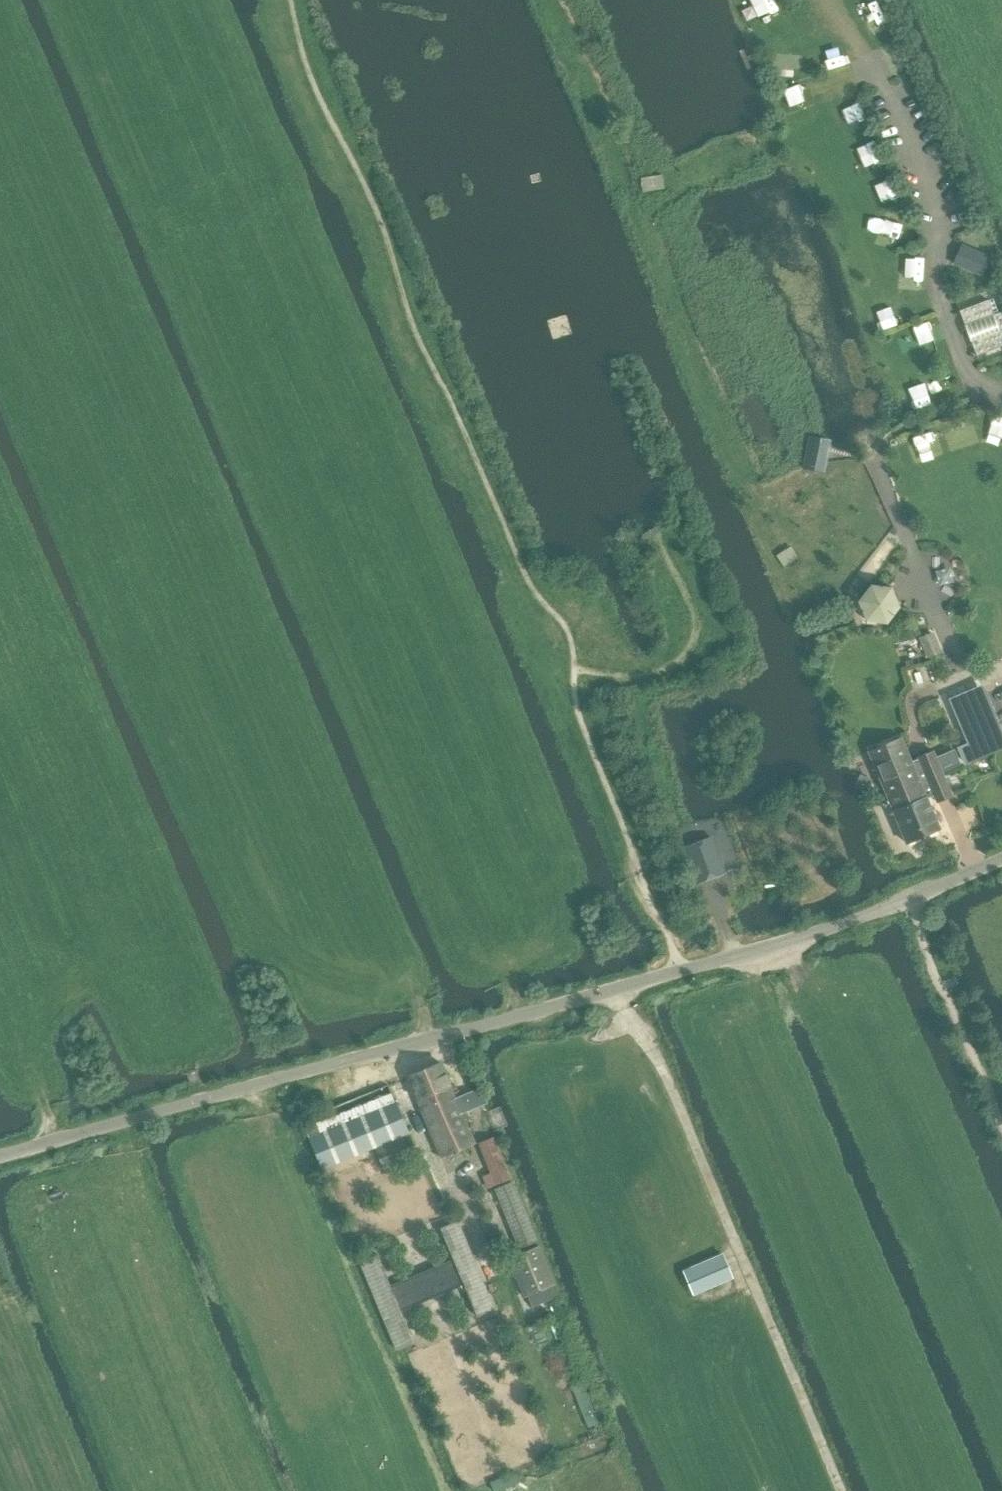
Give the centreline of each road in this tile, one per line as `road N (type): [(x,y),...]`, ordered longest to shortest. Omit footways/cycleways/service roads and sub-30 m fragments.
road 1 (unclassified): [(0,1155),(734,960),(864,919),(1001,860)]

